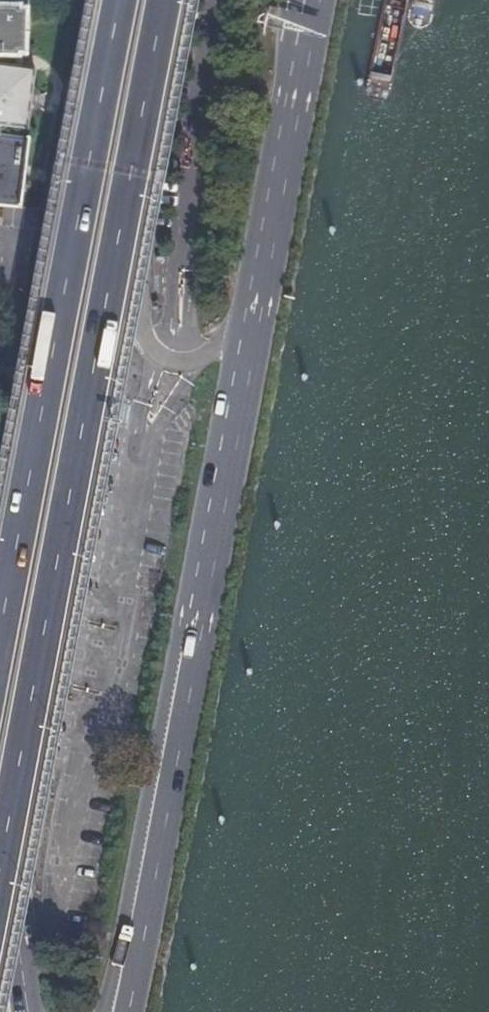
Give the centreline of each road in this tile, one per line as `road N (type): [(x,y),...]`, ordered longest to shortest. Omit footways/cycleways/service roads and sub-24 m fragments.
road 1 (motorway): [(0,812),(156,0)]
road 2 (motorway): [(119,0),(0,623)]
road 3 (primary): [(103,242),(0,750)]
road 4 (primary): [(94,1011),(168,665),(192,594)]
road 5 (primary): [(121,1011),(190,676),(192,594)]
road 6 (primary): [(192,594),(251,294)]
road 7 (primary): [(251,294),(308,0)]
road 8 (primary): [(103,242),(134,328),(156,358),(176,363),(212,349),(251,294)]
road 9 (primary): [(153,0),(103,242)]
road 10 (primary): [(0,818),(29,1011)]

